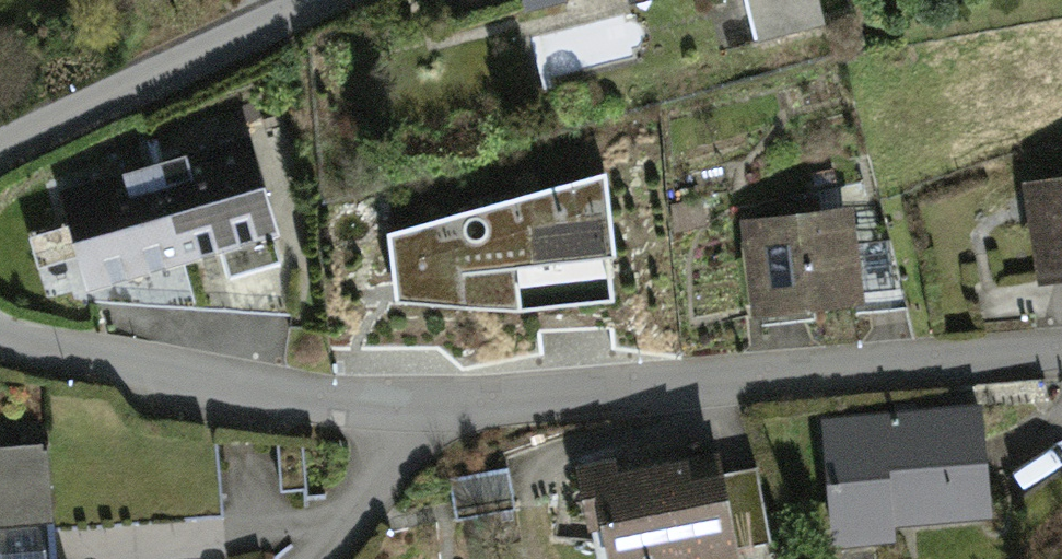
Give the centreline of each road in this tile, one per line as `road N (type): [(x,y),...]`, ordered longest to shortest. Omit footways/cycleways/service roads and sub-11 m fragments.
road 1 (residential): [(0,336),(164,370),(417,405),(1061,354)]
road 2 (residential): [(310,0),(0,152)]

